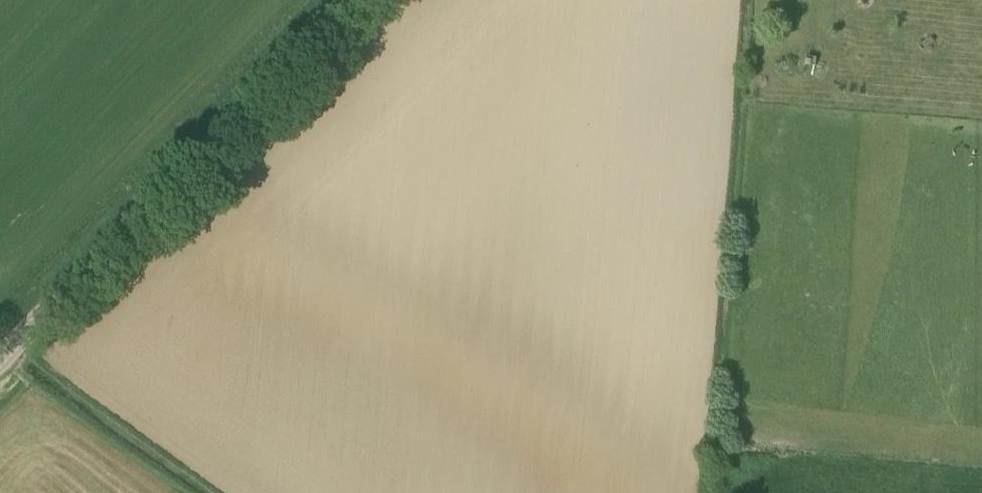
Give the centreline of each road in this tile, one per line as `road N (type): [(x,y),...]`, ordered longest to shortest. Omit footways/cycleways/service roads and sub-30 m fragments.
road 1 (tertiary): [(0,360),(353,0)]

